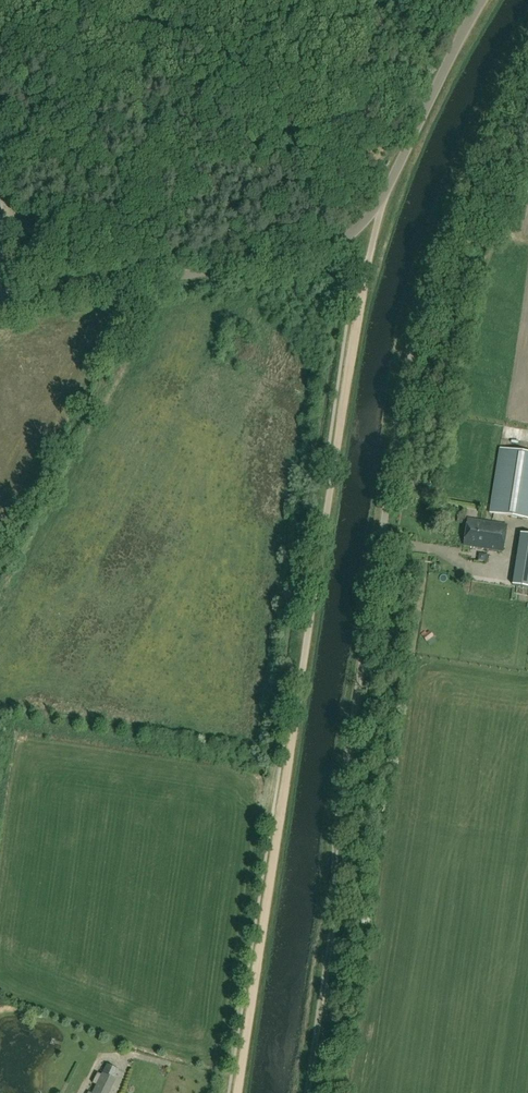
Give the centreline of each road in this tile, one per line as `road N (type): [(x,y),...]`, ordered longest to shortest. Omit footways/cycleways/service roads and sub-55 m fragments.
road 1 (track): [(301,712),(237,1092)]
road 2 (unclassified): [(0,309),(299,257),(343,242)]
road 3 (unclassified): [(301,712),(338,468)]
road 4 (unclassified): [(380,208),(484,0)]
road 5 (track): [(369,274),(338,468)]

